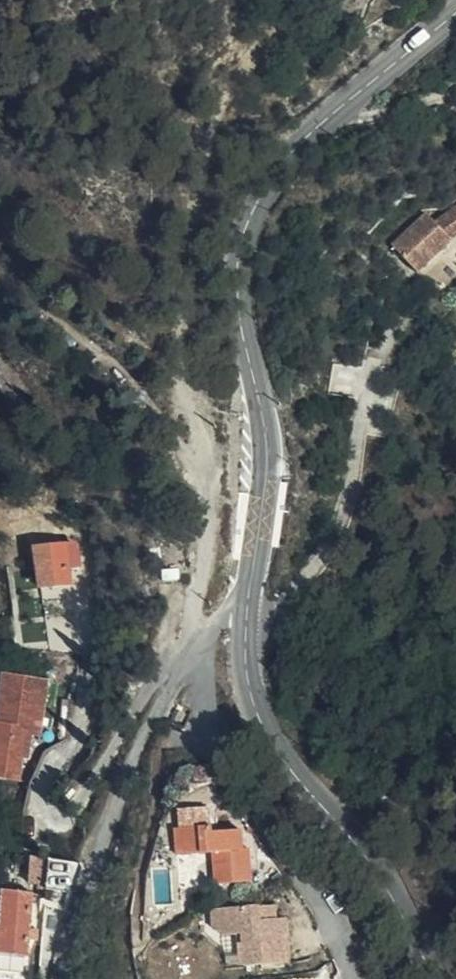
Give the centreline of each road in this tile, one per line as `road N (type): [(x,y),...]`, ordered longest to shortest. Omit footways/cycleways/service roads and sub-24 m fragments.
road 1 (tertiary): [(249,611),(273,461),(241,313),(237,263),(246,216),(269,167),(455,11)]
road 2 (tertiary): [(434,978),(403,910),(265,730),(245,653),(249,611)]
road 3 (residential): [(249,611),(224,616),(203,634),(141,761),(104,863),(77,978)]
road 4 (track): [(194,279),(209,539),(194,605),(203,634)]

